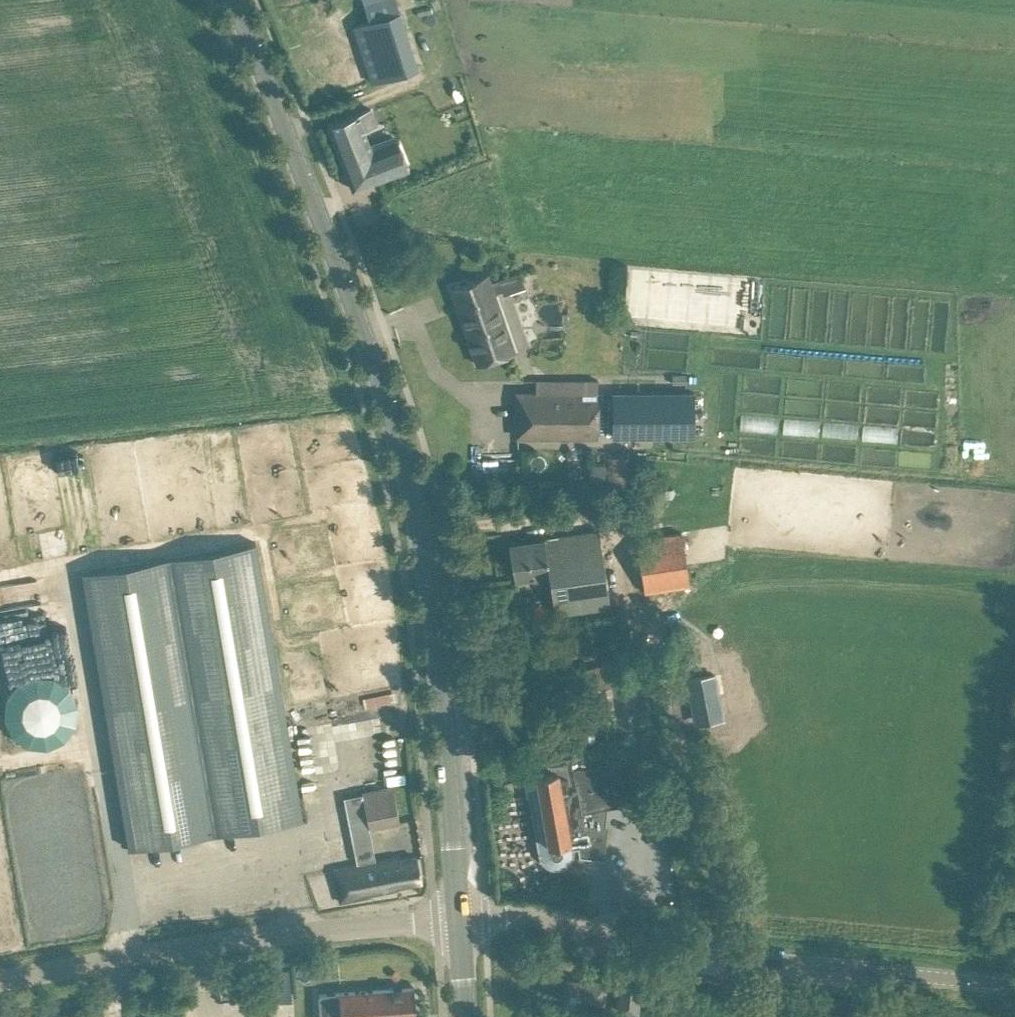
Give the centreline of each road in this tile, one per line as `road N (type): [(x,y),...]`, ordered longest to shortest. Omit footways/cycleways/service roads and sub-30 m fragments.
road 1 (secondary): [(460,913),(403,472),(311,184),(231,0)]
road 2 (unclassified): [(1014,986),(722,958),(460,913)]
road 3 (unclassified): [(460,913),(0,985)]

